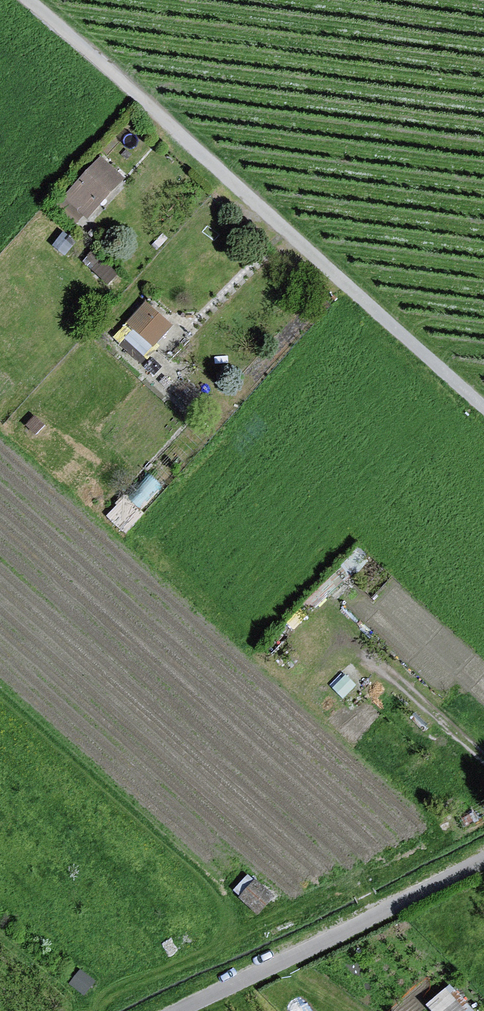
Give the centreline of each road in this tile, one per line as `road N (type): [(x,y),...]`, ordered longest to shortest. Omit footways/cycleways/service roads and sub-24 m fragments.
road 1 (unclassified): [(483,409),(27,0)]
road 2 (unclassified): [(483,860),(177,1010)]
road 3 (track): [(346,639),(483,759)]
road 4 (track): [(229,180),(129,291)]

